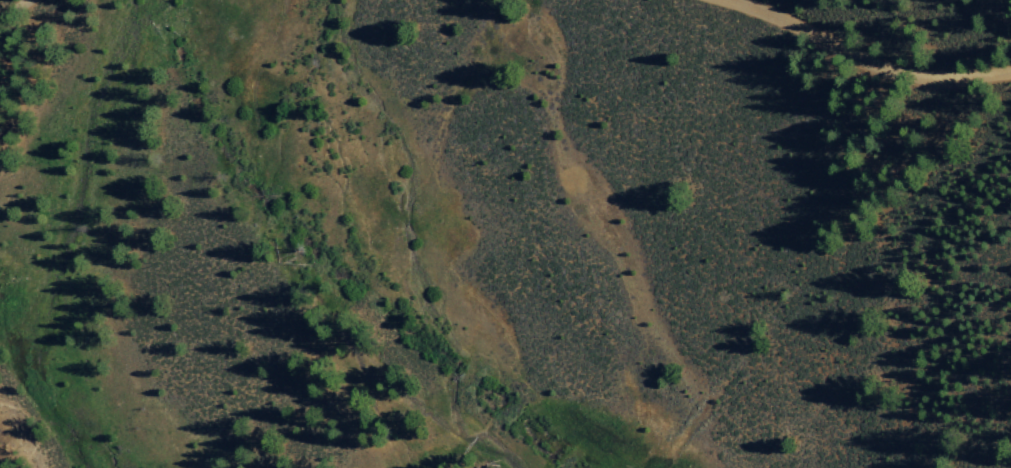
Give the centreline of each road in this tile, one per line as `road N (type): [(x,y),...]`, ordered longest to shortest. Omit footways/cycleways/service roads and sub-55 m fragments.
road 1 (residential): [(1010,72),(952,80),(899,75),(724,0)]

